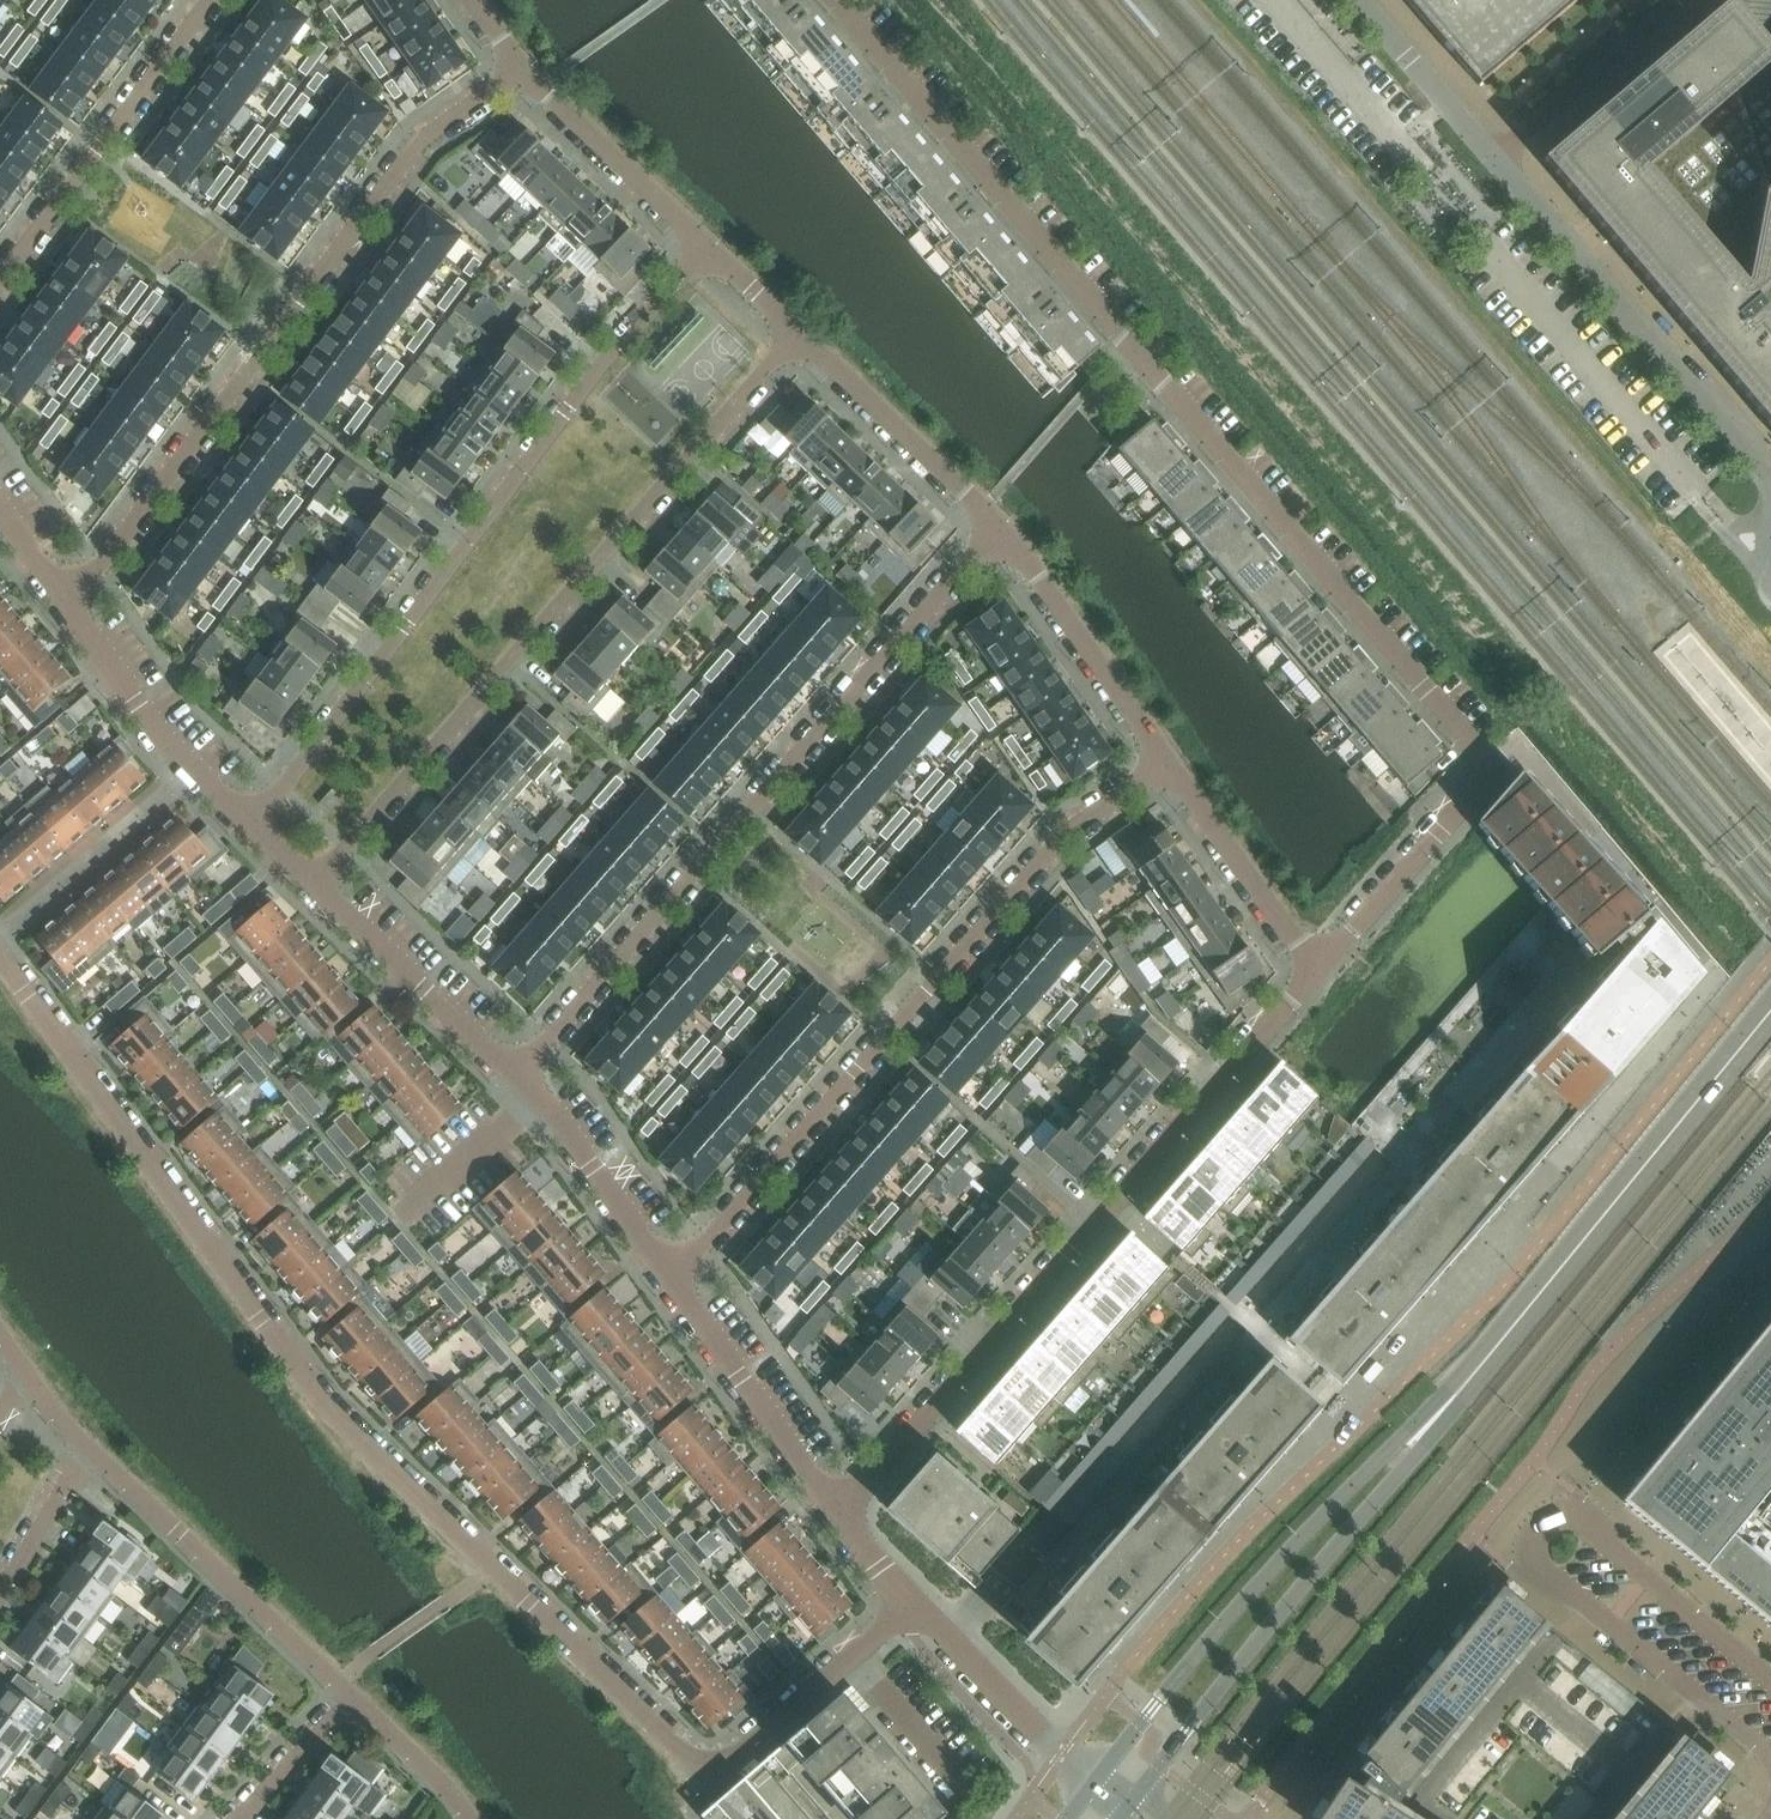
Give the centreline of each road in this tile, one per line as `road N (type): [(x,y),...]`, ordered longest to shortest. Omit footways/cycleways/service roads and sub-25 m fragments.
road 1 (residential): [(0,960),(317,1396),(681,1753),(712,1766),(742,1751),(911,1605)]
road 2 (residential): [(1316,973),(1468,801),(1479,780),(1477,759),(832,0)]
road 3 (residential): [(710,251),(604,361),(253,828)]
road 4 (residential): [(310,884),(798,335)]
road 5 (residential): [(1001,528),(514,1076)]
road 6 (residential): [(840,1518),(1316,973)]
road 7 (residential): [(671,1281),(1066,835),(1169,763)]
road 8 (residential): [(65,605),(420,143),(522,72)]
road 9 (residential): [(1770,490),(1359,0)]
road 10 (residential): [(1770,1682),(1618,1555),(1580,1513),(1542,1527),(1536,1566),(1770,1758)]
road 11 (tertiary): [(1421,1435),(1770,1013)]
road 12 (tertiary): [(1421,1435),(1368,1472),(1256,1585),(1095,1782)]
road 13 (tertiary): [(1133,1800),(1421,1435)]
road 14 (residential): [(351,1701),(84,1449)]
road 15 (residential): [(209,0),(0,281)]
road 16 (residential): [(65,605),(177,755),(253,828)]
road 17 (residential): [(671,1281),(840,1518)]
road 18 (residential): [(1169,763),(1001,528)]
road 19 (residential): [(310,884),(514,1076)]
road 20 (residential): [(1001,528),(798,335)]
road 21 (residential): [(710,251),(522,72)]
road 22 (residential): [(514,1076),(564,1127),(671,1281)]
road 23 (residential): [(1316,973),(1169,763)]
road 24 (residential): [(911,1605),(1095,1782)]
road 25 (residential): [(0,1595),(84,1449)]
road 26 (residential): [(238,1818),(351,1701)]
road 27 (residential): [(463,1818),(351,1701)]
road 28 (residential): [(798,335),(710,251)]

